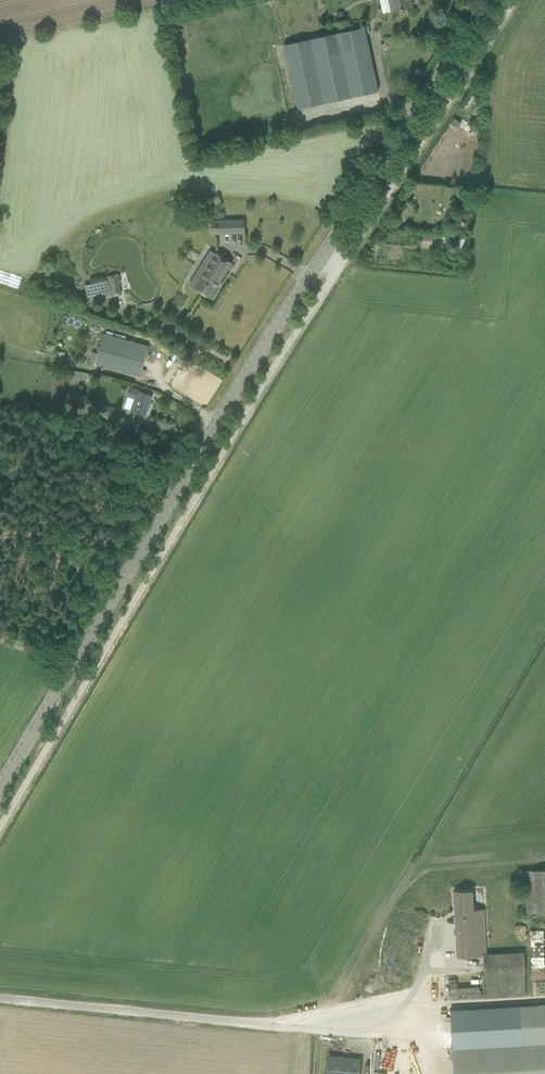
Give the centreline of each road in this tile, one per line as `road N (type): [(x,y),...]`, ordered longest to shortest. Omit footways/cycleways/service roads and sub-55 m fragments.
road 1 (tertiary): [(0,793),(274,336),(494,0)]

